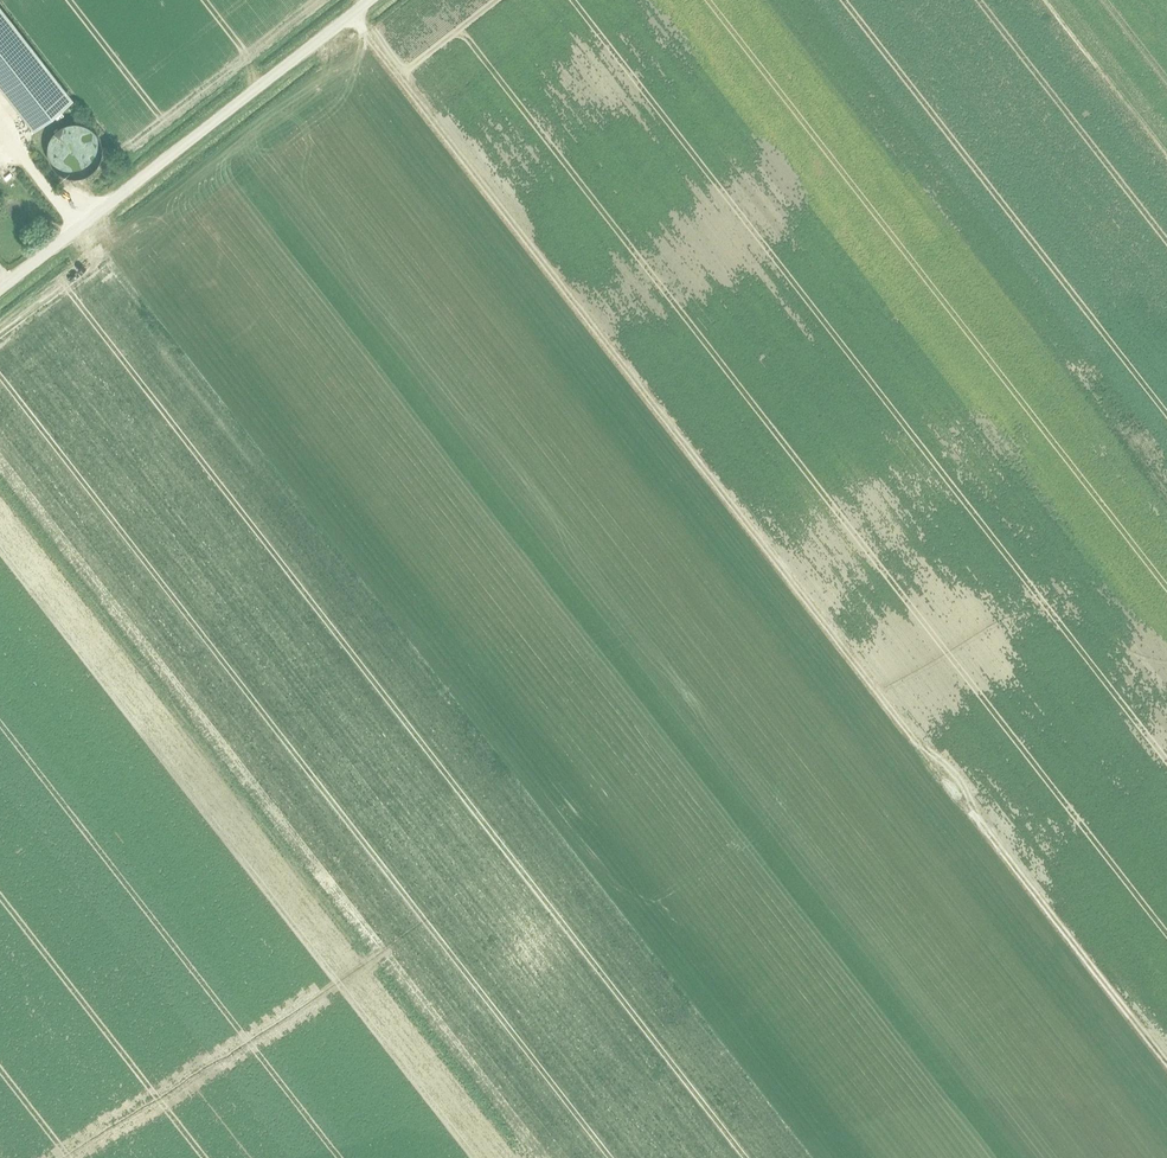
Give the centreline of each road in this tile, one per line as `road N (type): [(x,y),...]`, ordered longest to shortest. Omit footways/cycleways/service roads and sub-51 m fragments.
road 1 (track): [(1166,1062),(351,16)]
road 2 (unclassified): [(0,288),(371,0)]

